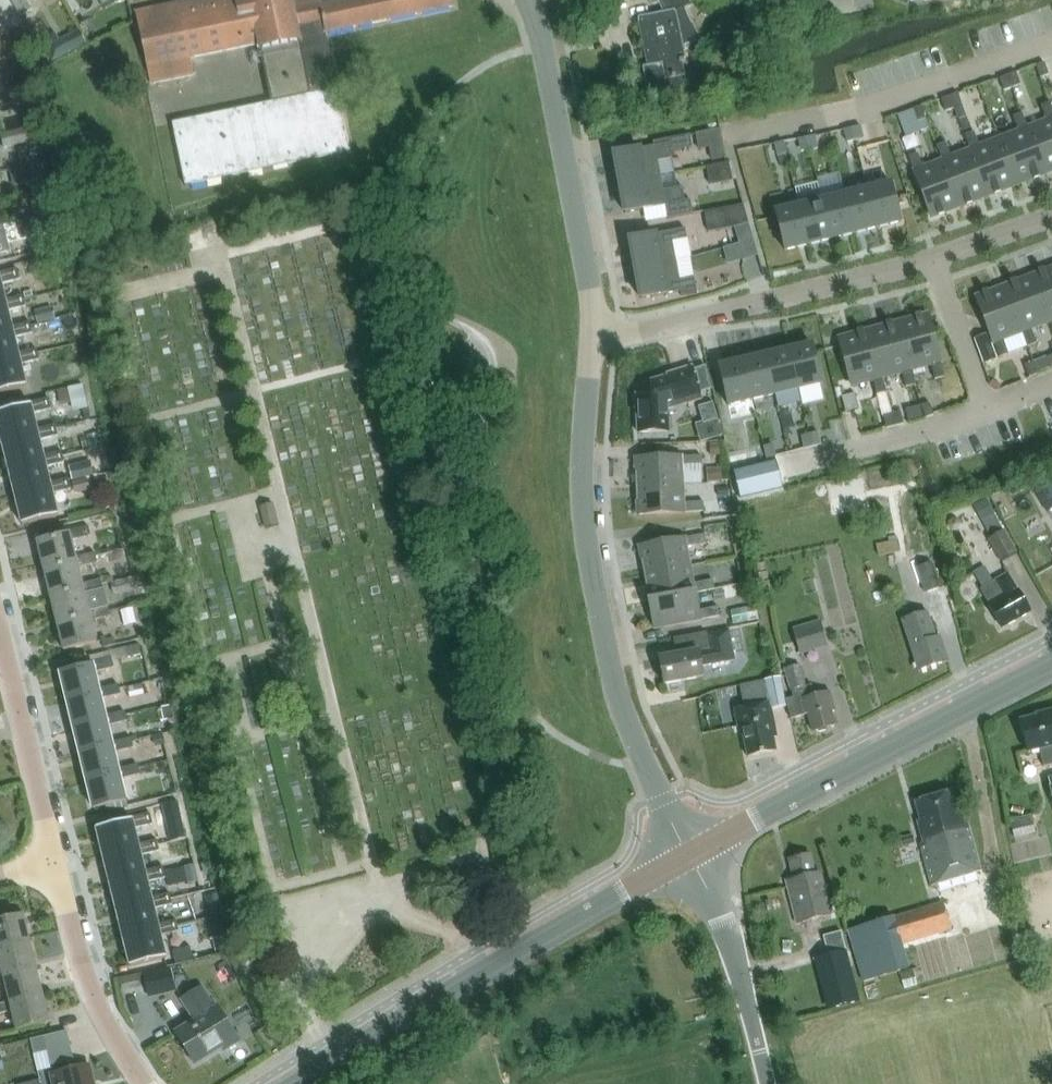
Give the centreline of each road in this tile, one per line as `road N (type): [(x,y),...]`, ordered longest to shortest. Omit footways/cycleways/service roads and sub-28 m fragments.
road 1 (tertiary): [(689,856),(642,758),(603,634),(584,471),(594,335)]
road 2 (residential): [(594,335),(932,258),(1051,215)]
road 3 (secondary): [(306,1083),(689,856)]
road 4 (secondary): [(689,856),(1051,665)]
road 5 (track): [(484,978),(449,927),(381,906),(358,907),(331,923),(298,978),(300,1005),(335,1067)]
road 6 (tertiary): [(594,335),(592,281),(537,19)]
road 7 (unclassified): [(768,1083),(736,950),(689,856)]
road 8 (residential): [(145,1083),(87,978),(55,862)]
road 9 (residential): [(55,862),(0,642)]

